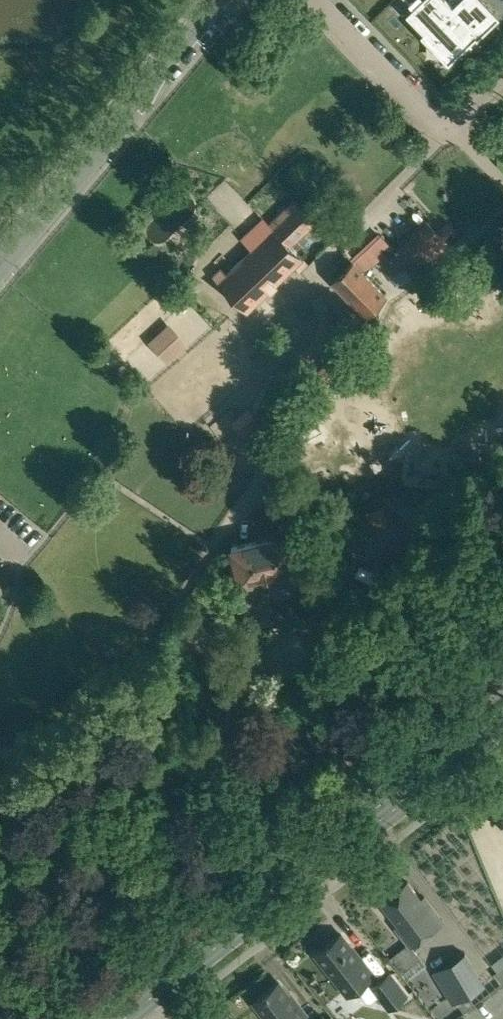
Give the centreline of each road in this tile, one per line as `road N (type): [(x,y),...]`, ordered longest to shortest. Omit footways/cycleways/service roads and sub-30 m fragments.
road 1 (primary): [(124,1018),(502,726)]
road 2 (unclassified): [(224,0),(11,251)]
road 3 (track): [(256,491),(361,540),(421,557),(502,551)]
road 4 (residential): [(315,0),(424,112),(450,126)]

